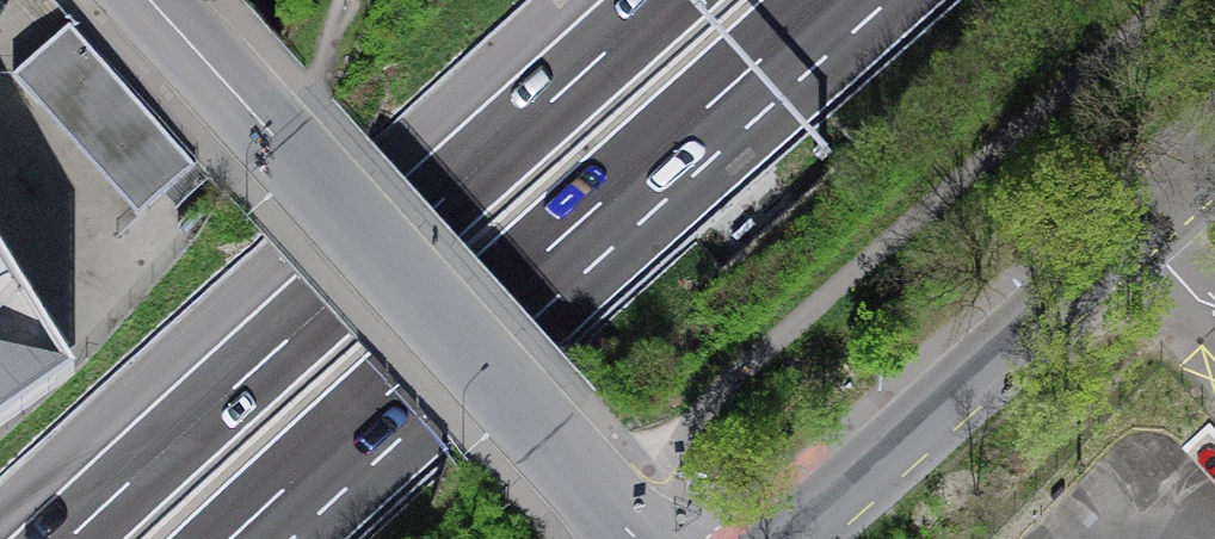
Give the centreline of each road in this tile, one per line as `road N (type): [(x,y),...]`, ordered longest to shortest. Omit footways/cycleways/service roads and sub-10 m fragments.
road 1 (motorway): [(231,538),(827,0)]
road 2 (motorway): [(664,0),(70,538)]
road 3 (secondary): [(1214,160),(792,538)]

